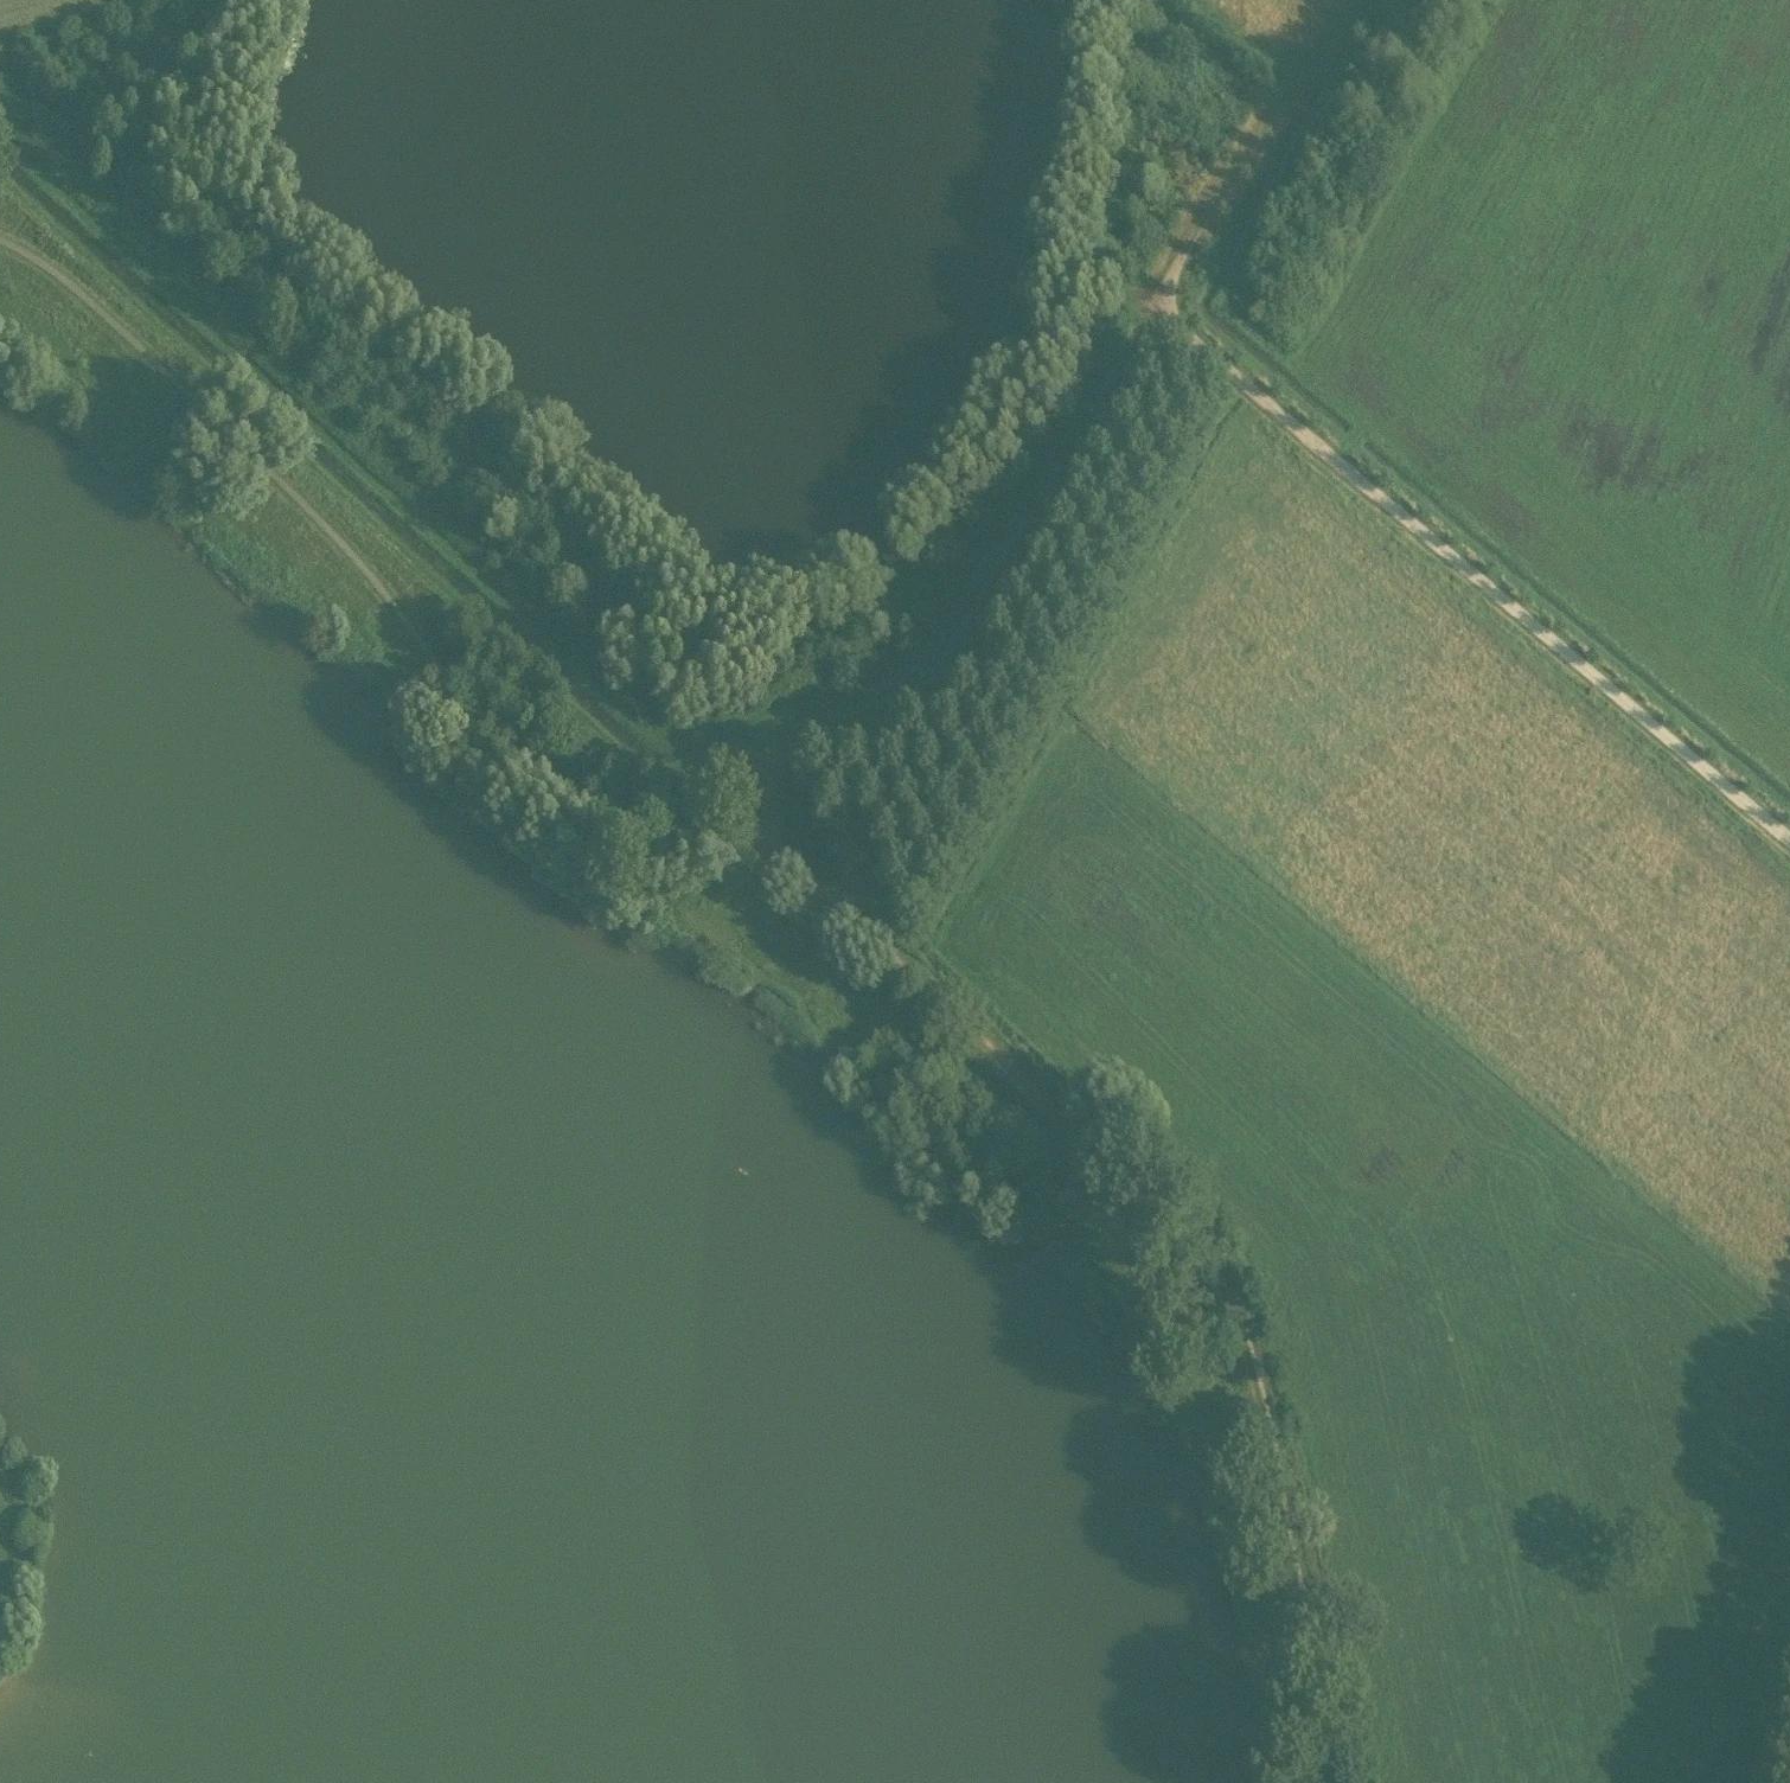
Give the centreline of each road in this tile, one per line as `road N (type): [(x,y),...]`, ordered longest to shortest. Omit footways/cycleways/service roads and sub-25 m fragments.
road 1 (track): [(1789,840),(1184,331)]
road 2 (track): [(1184,331),(1154,305),(1279,108)]

